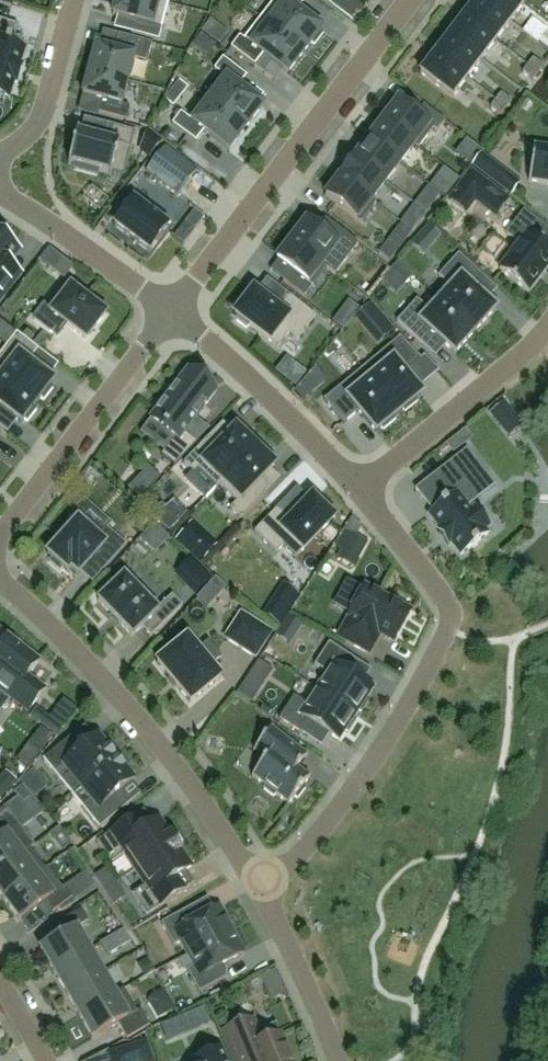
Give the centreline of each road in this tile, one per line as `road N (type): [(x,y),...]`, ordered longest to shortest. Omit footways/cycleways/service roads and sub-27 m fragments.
road 1 (residential): [(361,487),(422,568),(447,608),(446,627),(374,759),(332,818),(261,890)]
road 2 (residential): [(261,890),(122,695),(0,580)]
road 3 (residential): [(173,310),(411,0)]
road 4 (residential): [(0,536),(173,310)]
road 5 (residential): [(173,310),(361,487)]
road 6 (residential): [(361,487),(547,327)]
road 7 (residential): [(74,0),(20,201)]
road 8 (residential): [(20,201),(173,310)]
road 9 (residential): [(337,1060),(261,890)]

